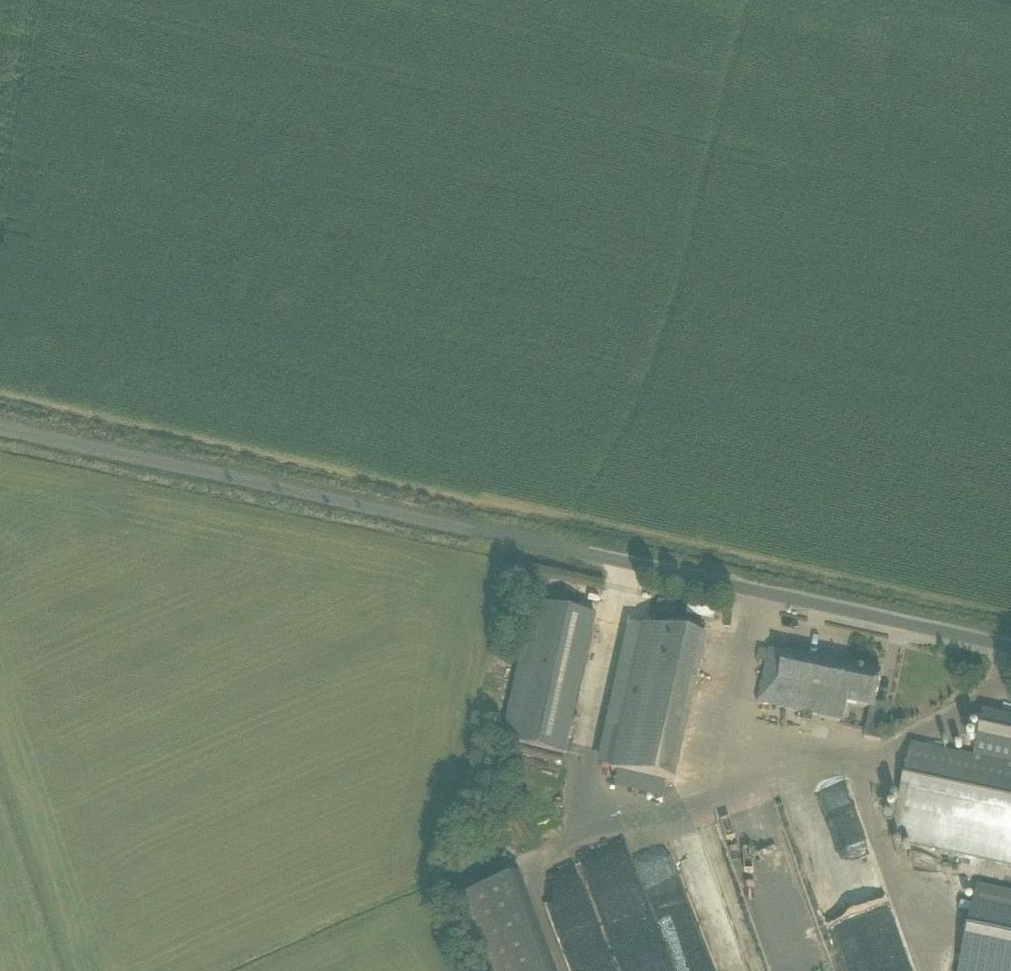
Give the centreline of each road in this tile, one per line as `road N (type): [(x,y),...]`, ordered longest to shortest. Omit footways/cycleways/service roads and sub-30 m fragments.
road 1 (unclassified): [(1010,649),(0,435)]

